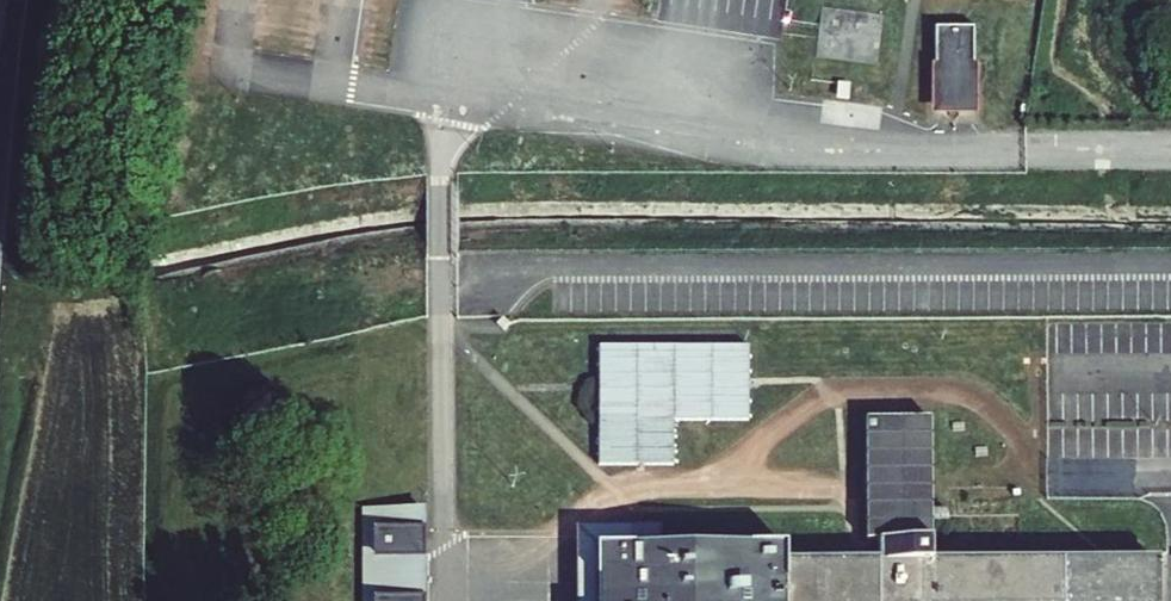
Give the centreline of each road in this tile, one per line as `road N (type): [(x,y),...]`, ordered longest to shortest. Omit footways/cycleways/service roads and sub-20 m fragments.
road 1 (unclassified): [(444,600),(438,173),(448,85)]

